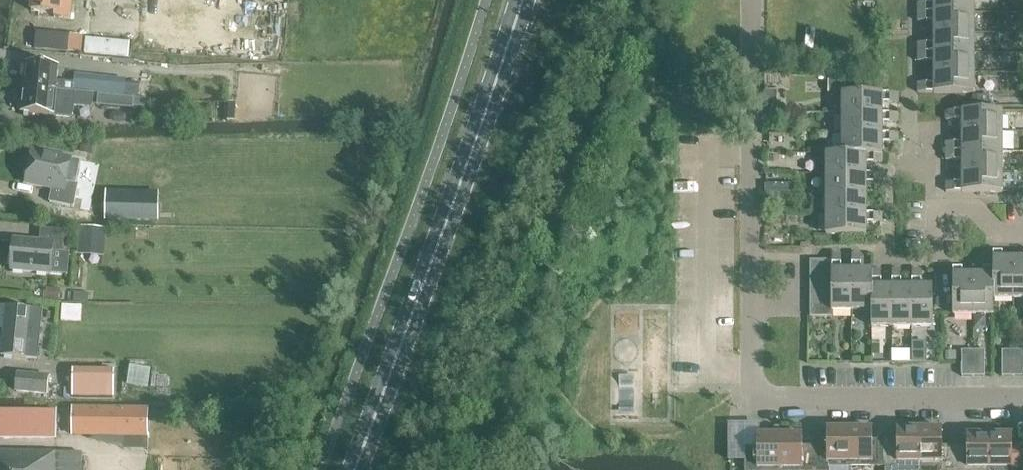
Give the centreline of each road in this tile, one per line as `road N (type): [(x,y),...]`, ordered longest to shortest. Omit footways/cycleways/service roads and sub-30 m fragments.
road 1 (primary): [(355,469),(522,0)]
road 2 (unclassified): [(752,386),(752,0)]
road 3 (residential): [(1022,398),(760,398),(752,386)]
road 4 (residential): [(1022,235),(1003,234),(969,206),(937,206),(937,252)]

